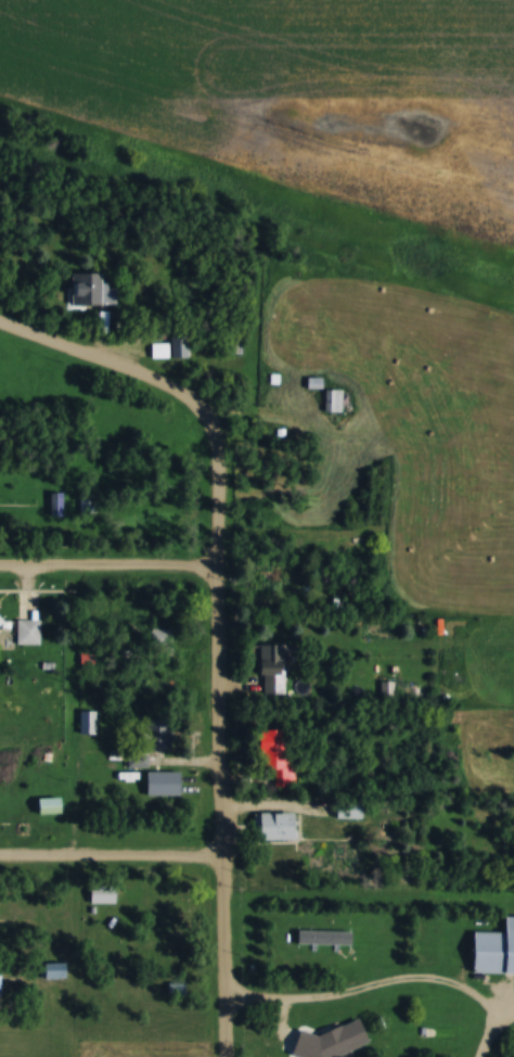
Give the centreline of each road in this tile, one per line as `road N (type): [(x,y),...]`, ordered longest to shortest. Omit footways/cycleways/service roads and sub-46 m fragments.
road 1 (residential): [(226,1056),(211,425)]
road 2 (residential): [(211,425),(196,404),(158,380),(0,321)]
road 3 (residential): [(220,856),(0,856)]
road 4 (residential): [(215,566),(0,567)]

